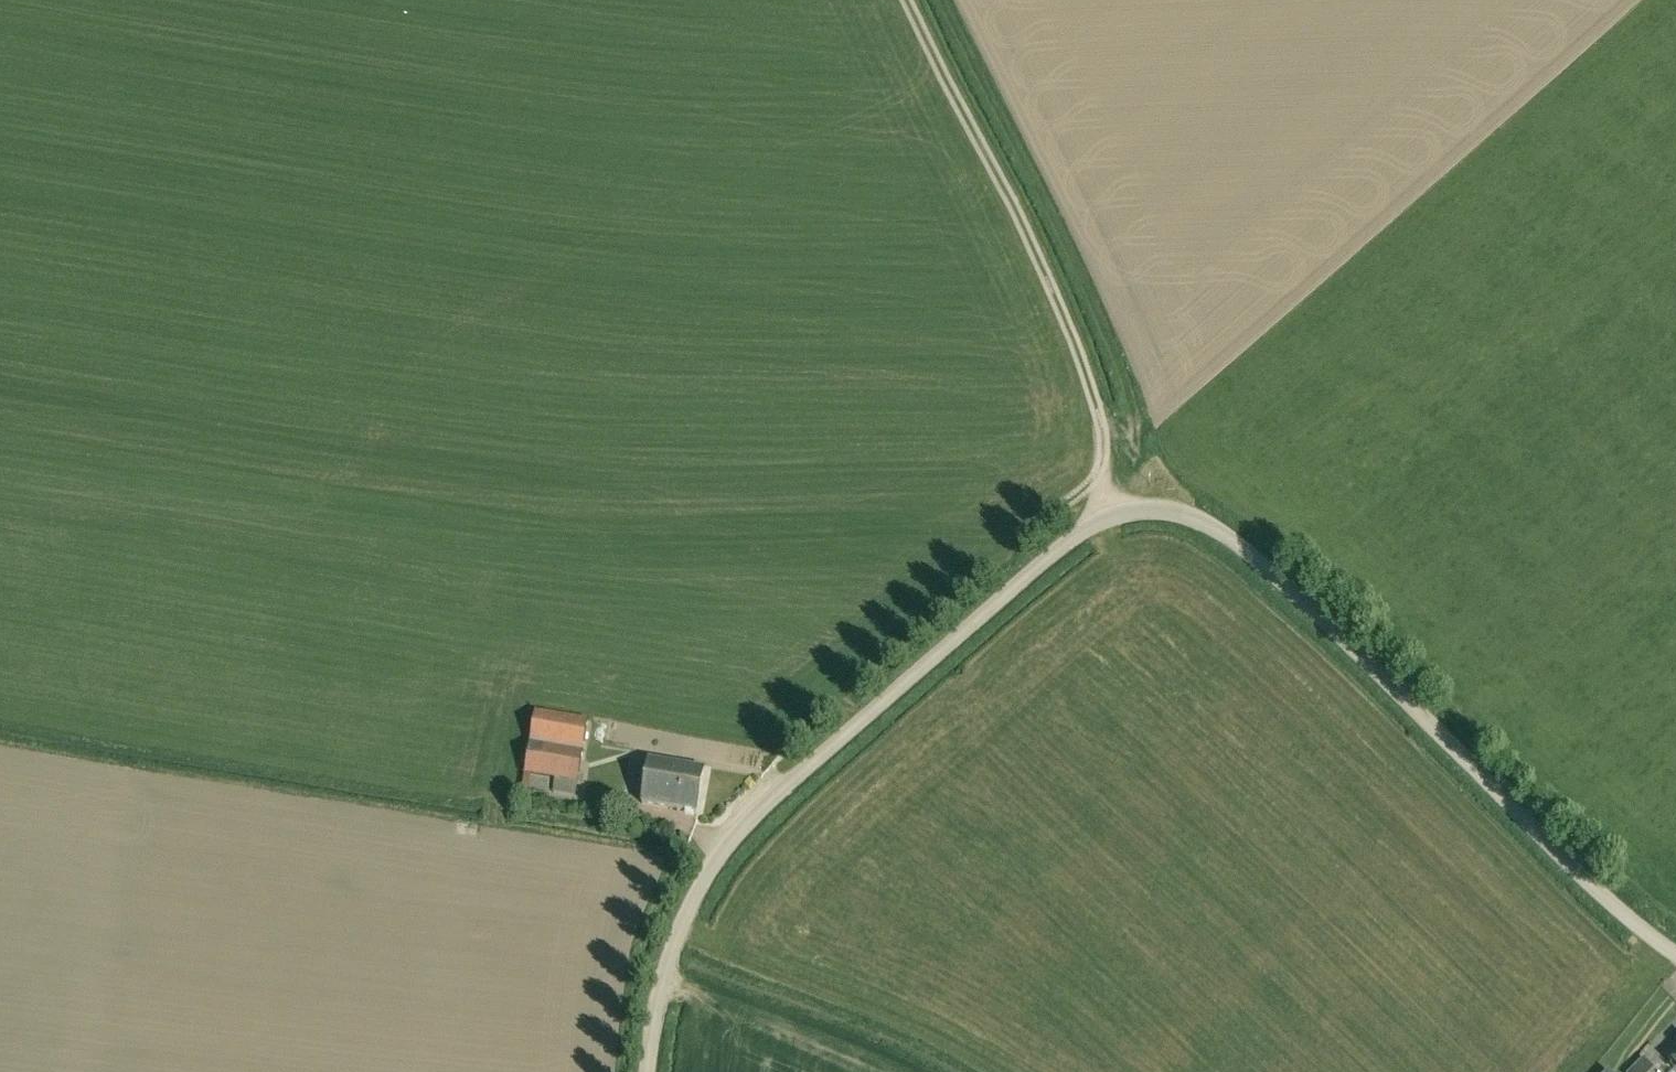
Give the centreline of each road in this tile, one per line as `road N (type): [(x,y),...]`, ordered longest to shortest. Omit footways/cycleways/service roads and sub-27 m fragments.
road 1 (unclassified): [(1675,956),(1586,882),(1295,596),(1186,514),(1128,510),(1099,520),(773,792),(699,881),(657,988),(641,1071)]
road 2 (track): [(907,0),(1062,314),(1100,423),(1099,520)]

